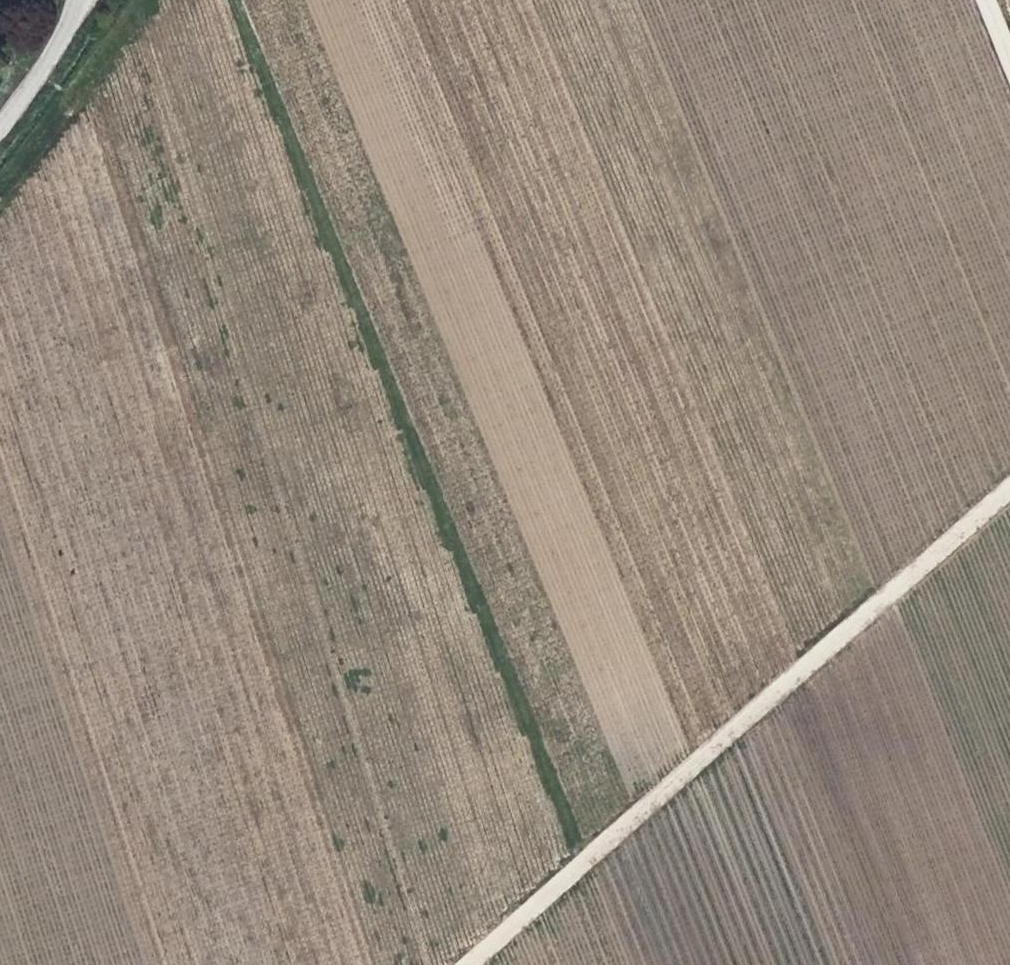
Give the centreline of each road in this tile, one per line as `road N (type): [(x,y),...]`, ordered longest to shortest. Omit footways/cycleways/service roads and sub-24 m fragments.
road 1 (unclassified): [(466,964),(1009,489)]
road 2 (unclassified): [(74,0),(62,40),(0,123)]

